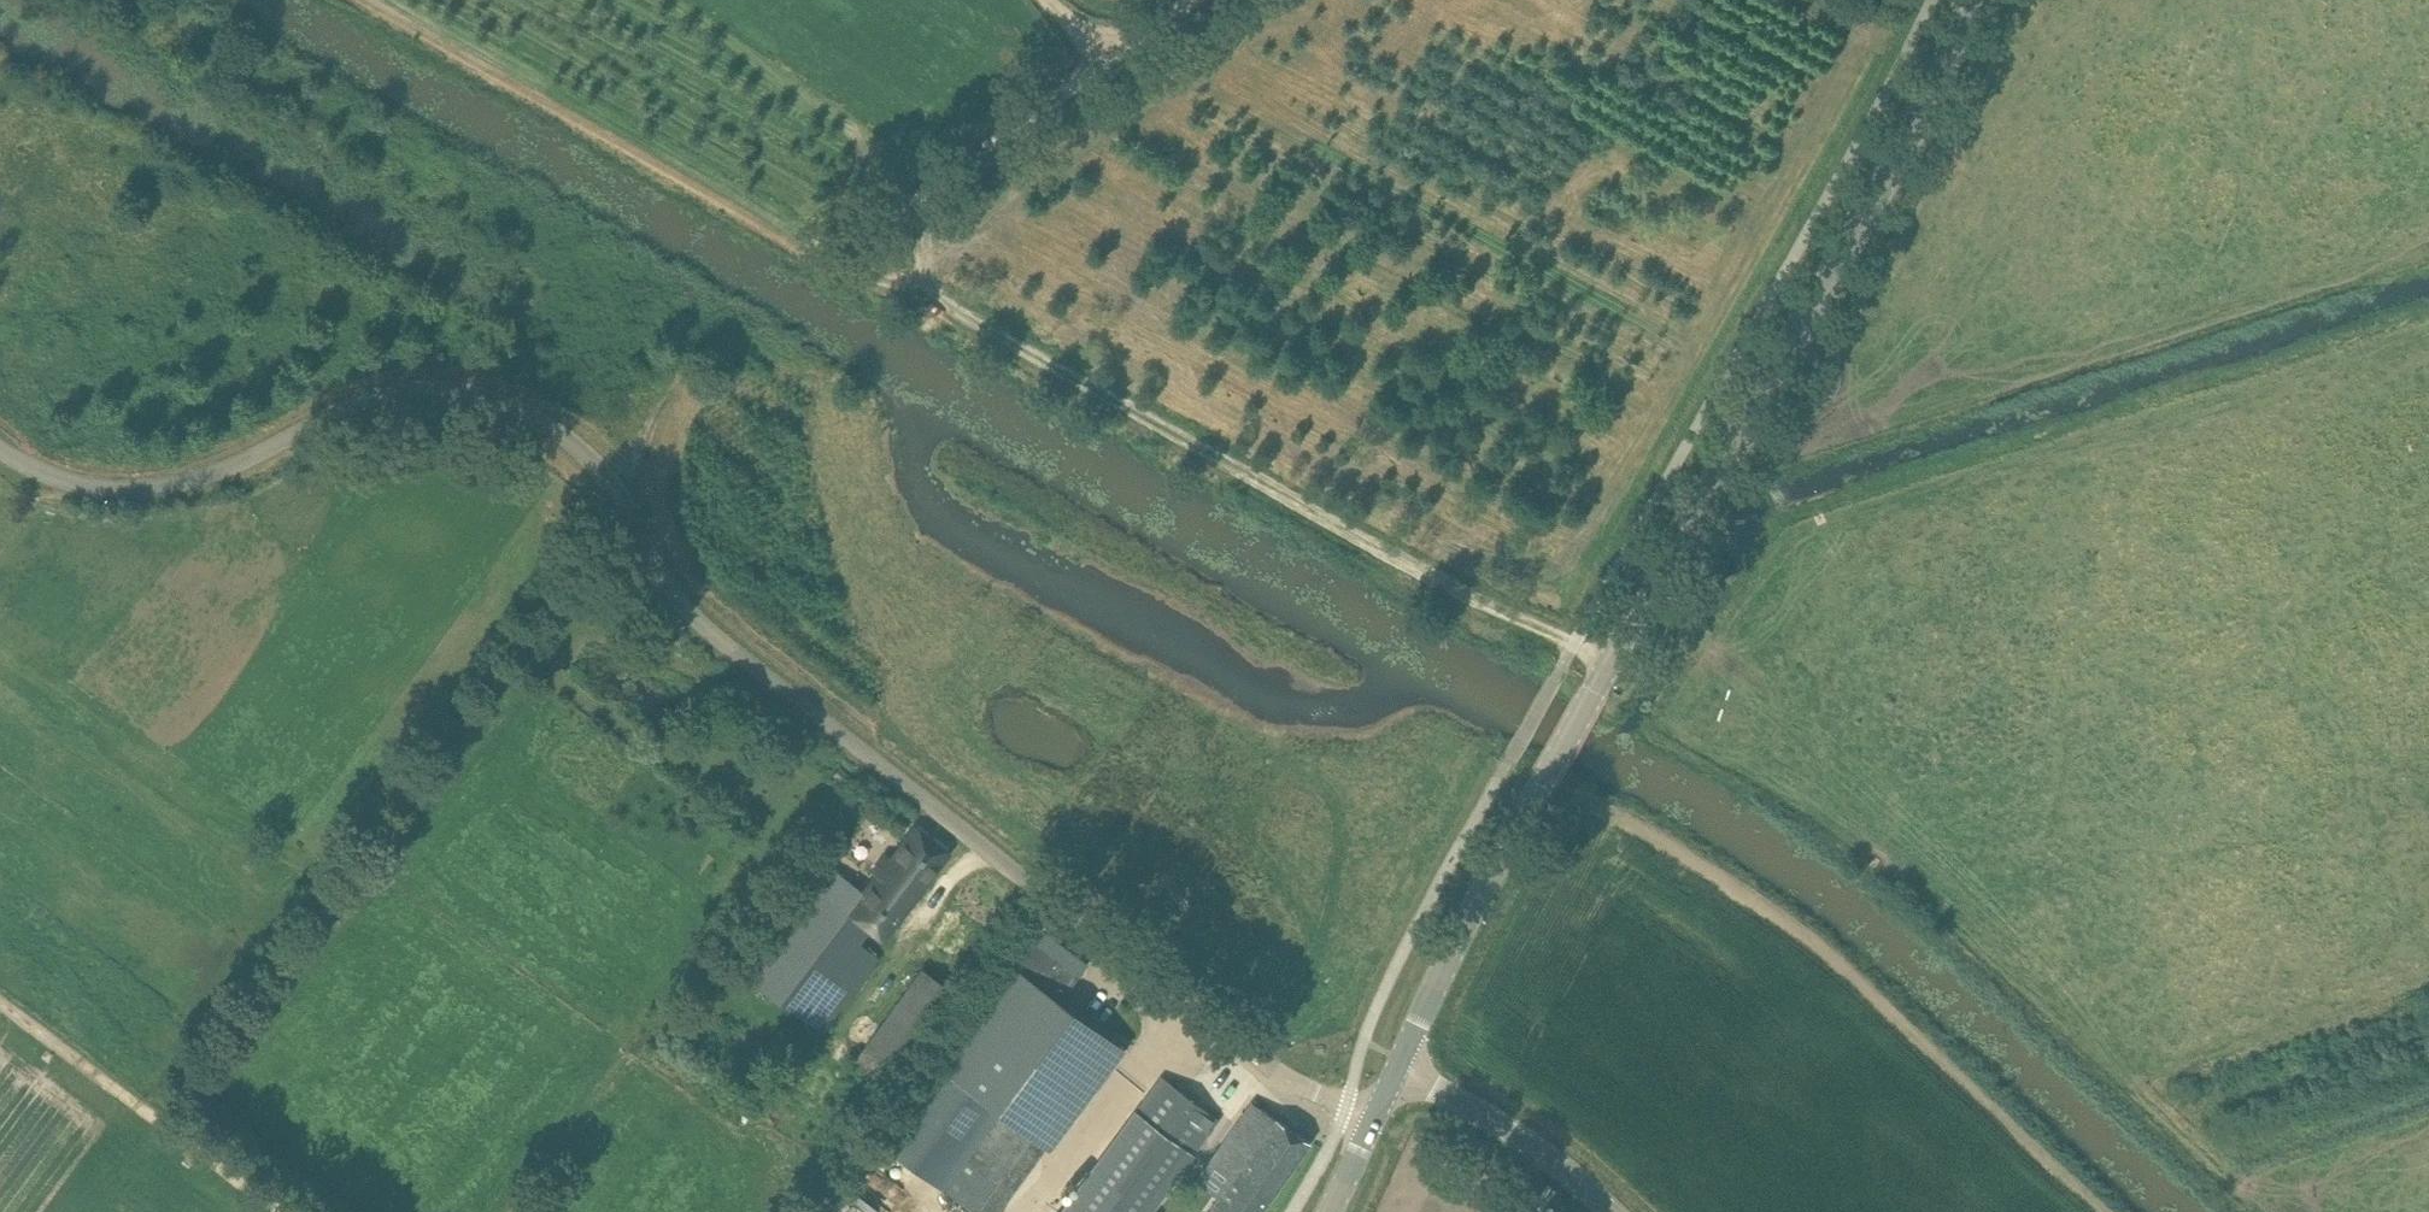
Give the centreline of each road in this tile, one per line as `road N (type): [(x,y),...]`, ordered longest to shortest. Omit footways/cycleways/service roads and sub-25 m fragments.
road 1 (tertiary): [(1399,1063),(1547,771),(1970,0)]
road 2 (unclassified): [(1377,1117),(1248,1053),(712,631),(666,579),(602,463)]
road 3 (track): [(909,211),(906,231),(925,281),(974,321),(1470,599),(1574,644)]
road 4 (unclassified): [(602,463),(502,393),(422,383),(339,399),(216,465),(119,492),(75,491),(0,449)]
road 5 (unclassified): [(1191,0),(909,211)]
road 6 (unclassified): [(1608,1211),(1399,1063)]
road 7 (unclassified): [(602,463),(743,319)]

